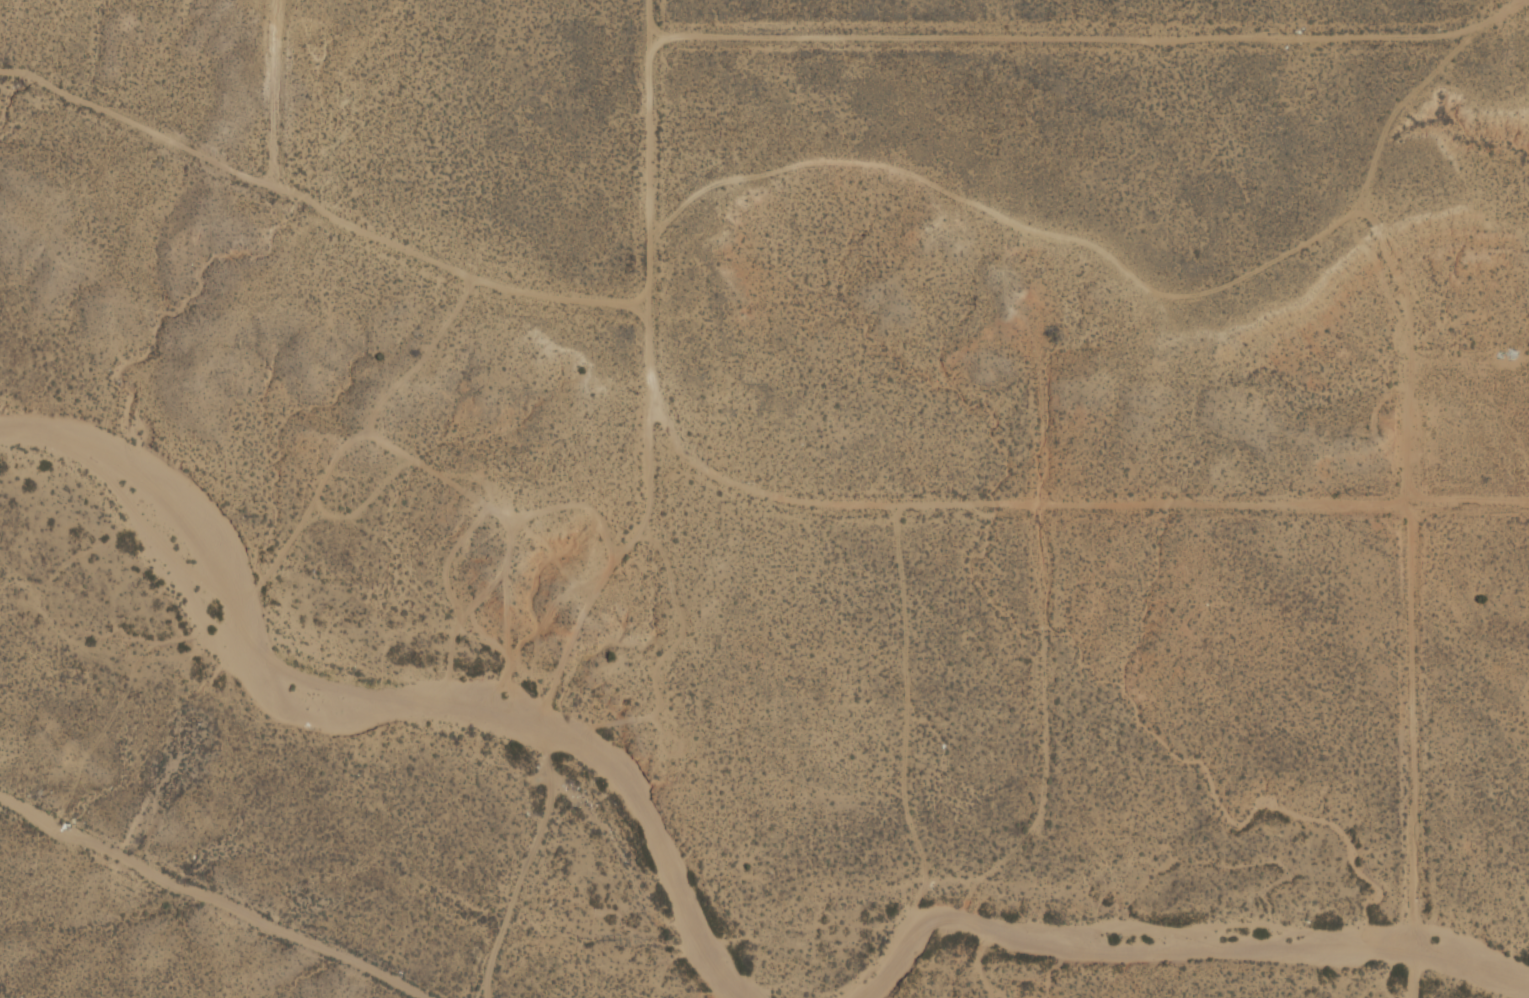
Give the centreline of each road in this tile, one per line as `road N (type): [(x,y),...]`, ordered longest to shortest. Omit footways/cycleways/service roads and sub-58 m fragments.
road 1 (track): [(423,997),(0,798)]
road 2 (residential): [(647,0),(651,407)]

